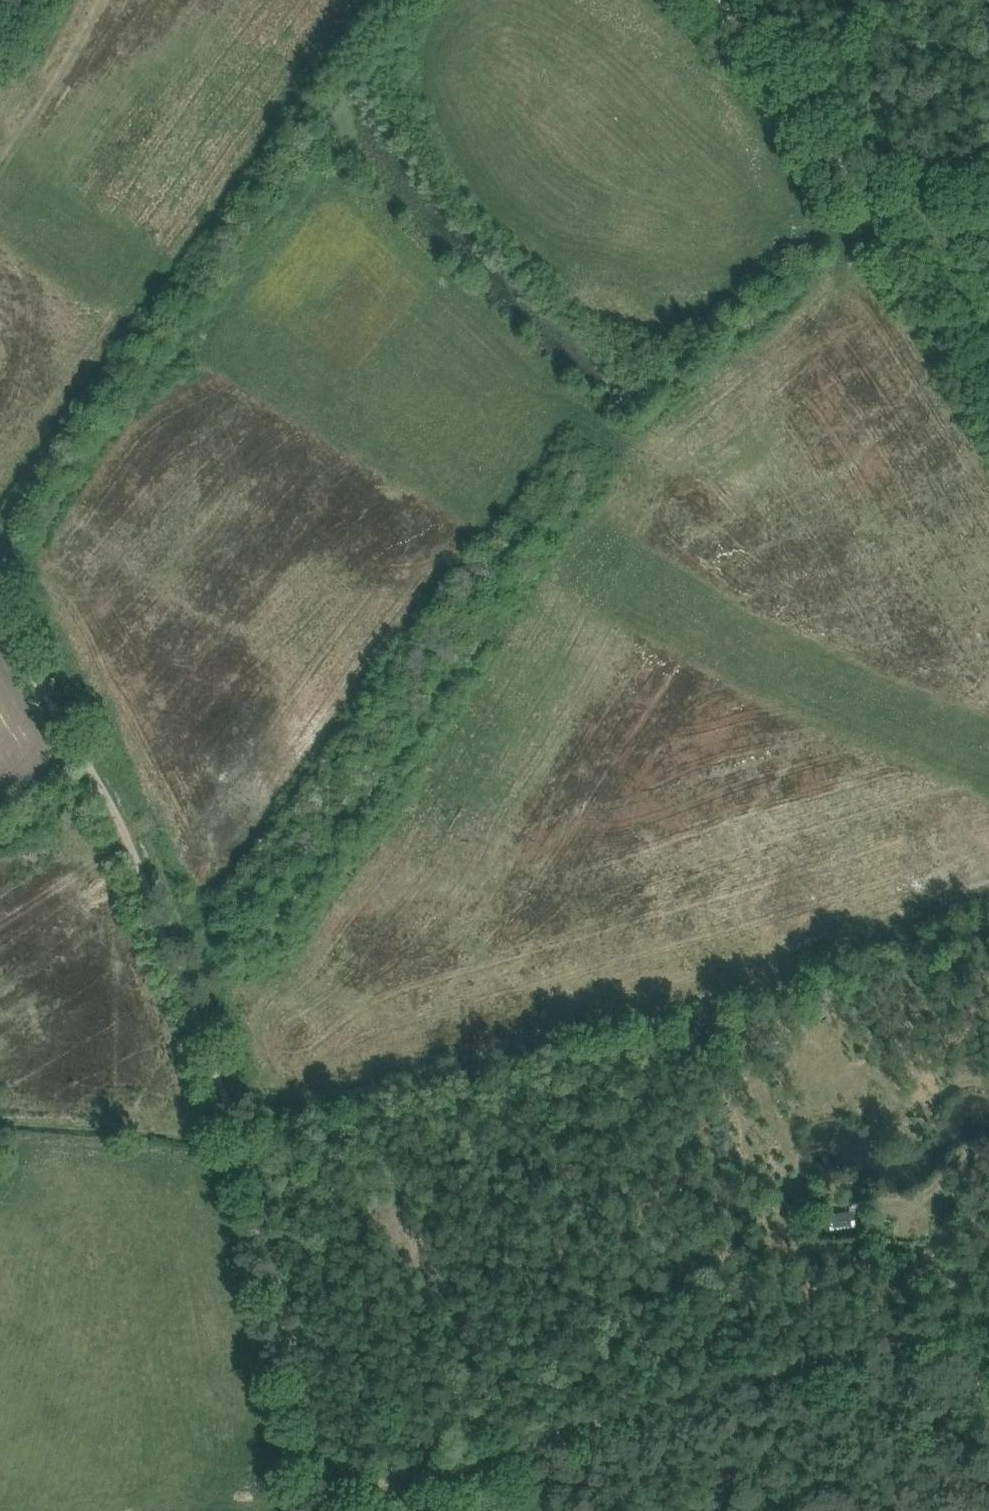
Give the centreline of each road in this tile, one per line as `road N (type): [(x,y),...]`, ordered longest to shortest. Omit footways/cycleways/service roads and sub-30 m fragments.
road 1 (track): [(0,620),(116,824),(202,1035),(251,1167),(316,1456),(333,1482),(361,1489),(964,1328)]
road 2 (track): [(988,396),(786,81),(717,0)]
road 3 (track): [(89,0),(0,155)]

